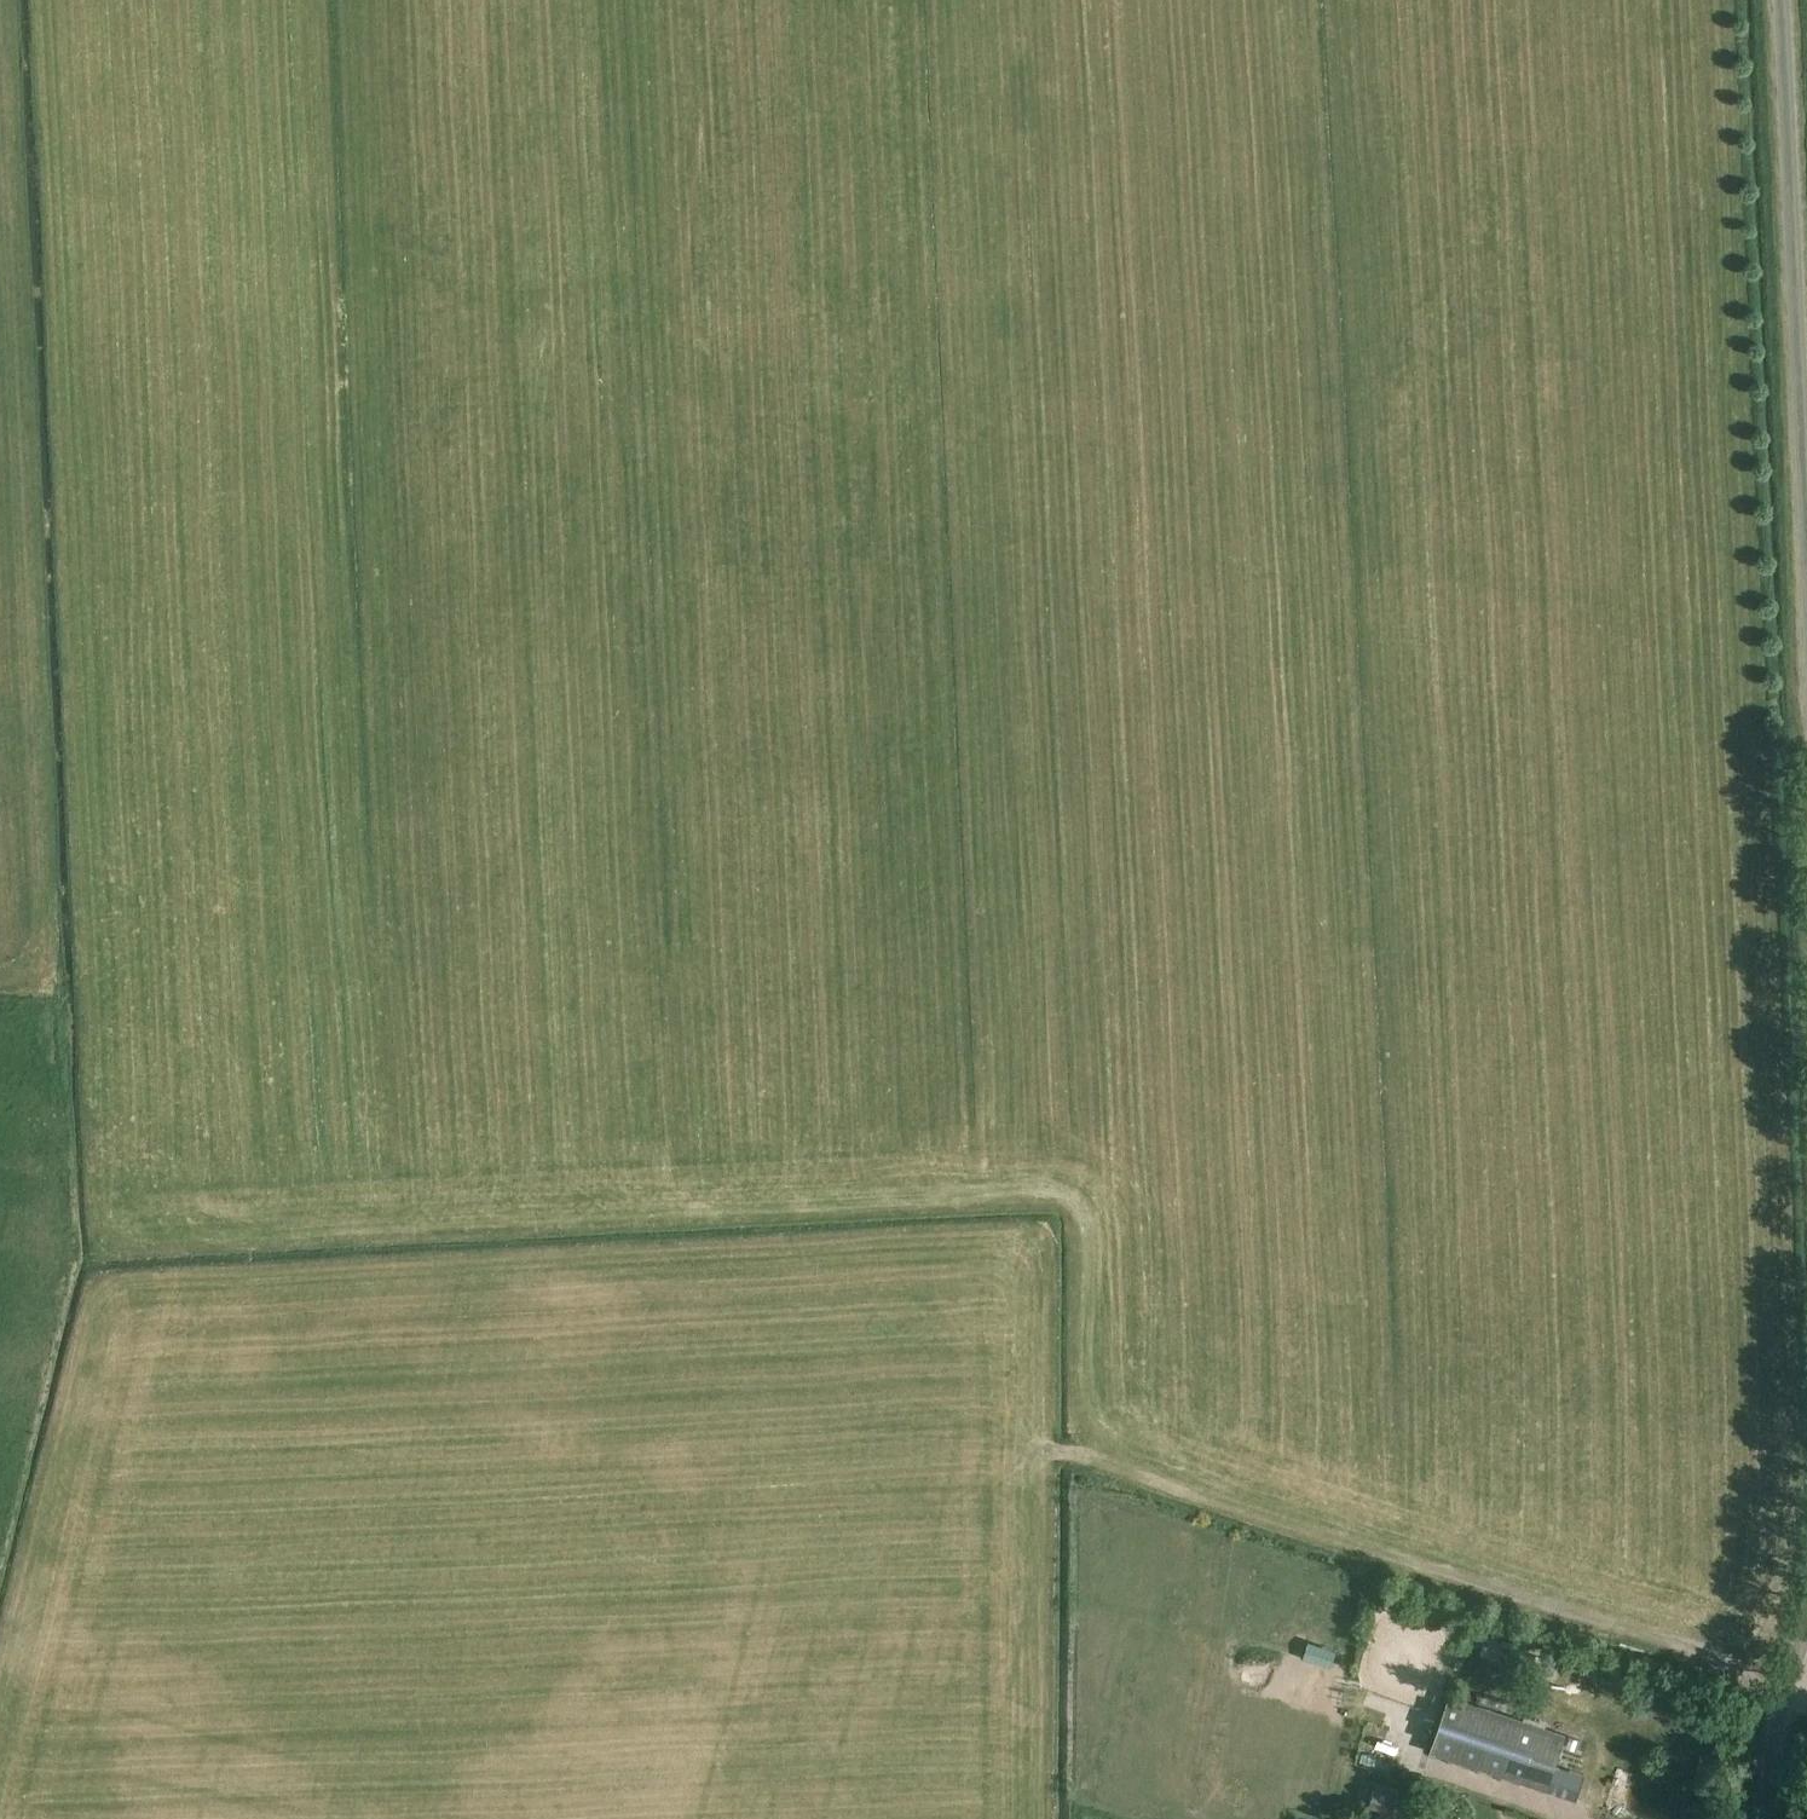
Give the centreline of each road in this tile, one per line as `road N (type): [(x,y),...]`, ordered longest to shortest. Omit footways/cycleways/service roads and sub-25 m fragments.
road 1 (track): [(787,1210),(1061,1193),(1078,1204),(1084,1412),(1105,1461),(1167,1489),(1806,1701)]
road 2 (unclassified): [(1806,529),(1781,0)]
road 3 (unclassified): [(1767,1818),(1784,1691),(1806,1627)]

